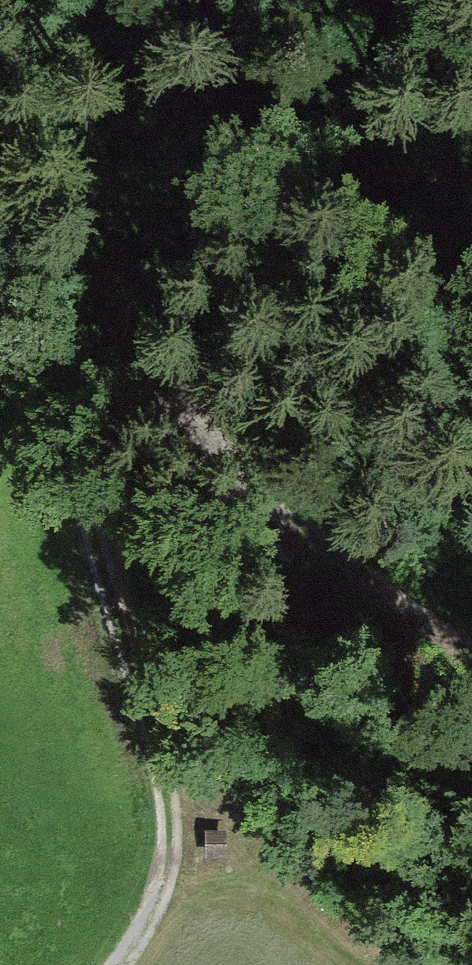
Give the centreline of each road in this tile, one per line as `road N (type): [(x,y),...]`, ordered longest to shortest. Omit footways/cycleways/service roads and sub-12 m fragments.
road 1 (track): [(121,964),(163,891),(168,794),(71,448),(124,457),(303,538),(471,646)]
road 2 (track): [(71,448),(0,255)]

